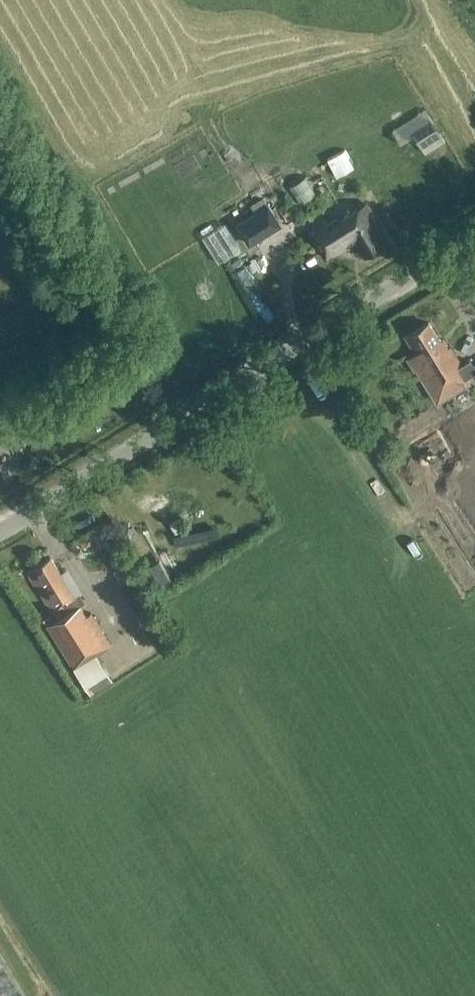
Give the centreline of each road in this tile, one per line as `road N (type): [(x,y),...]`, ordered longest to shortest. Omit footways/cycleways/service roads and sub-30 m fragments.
road 1 (tertiary): [(0,531),(474,237)]

